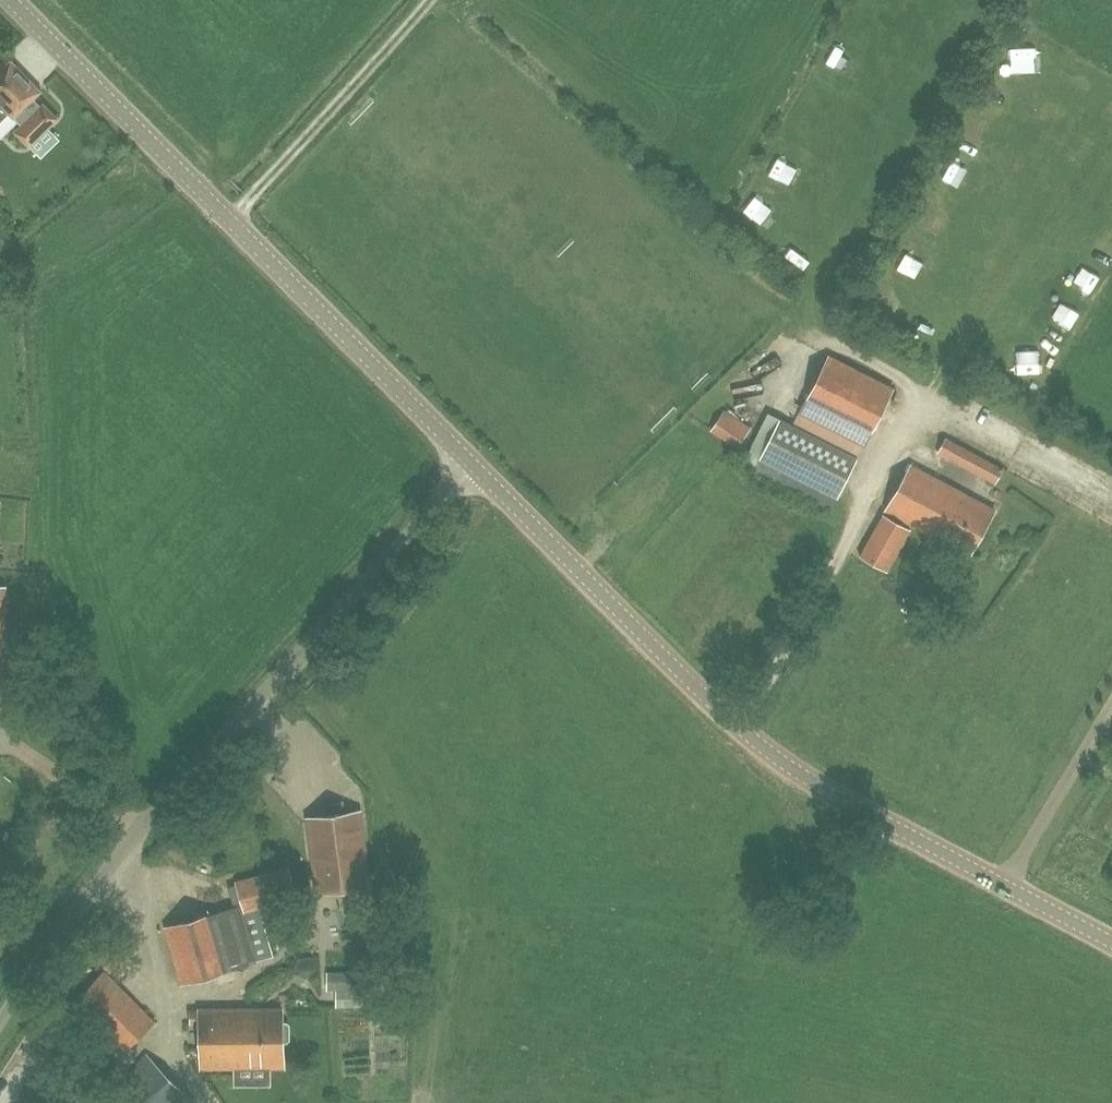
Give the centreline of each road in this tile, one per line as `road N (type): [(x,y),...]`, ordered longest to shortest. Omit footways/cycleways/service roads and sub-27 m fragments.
road 1 (tertiary): [(1111,943),(771,754),(471,464)]
road 2 (unclassified): [(0,1030),(146,817),(471,464)]
road 3 (tertiary): [(471,464),(3,0)]
road 4 (track): [(927,397),(805,628),(738,725)]
road 5 (track): [(229,219),(429,0)]

